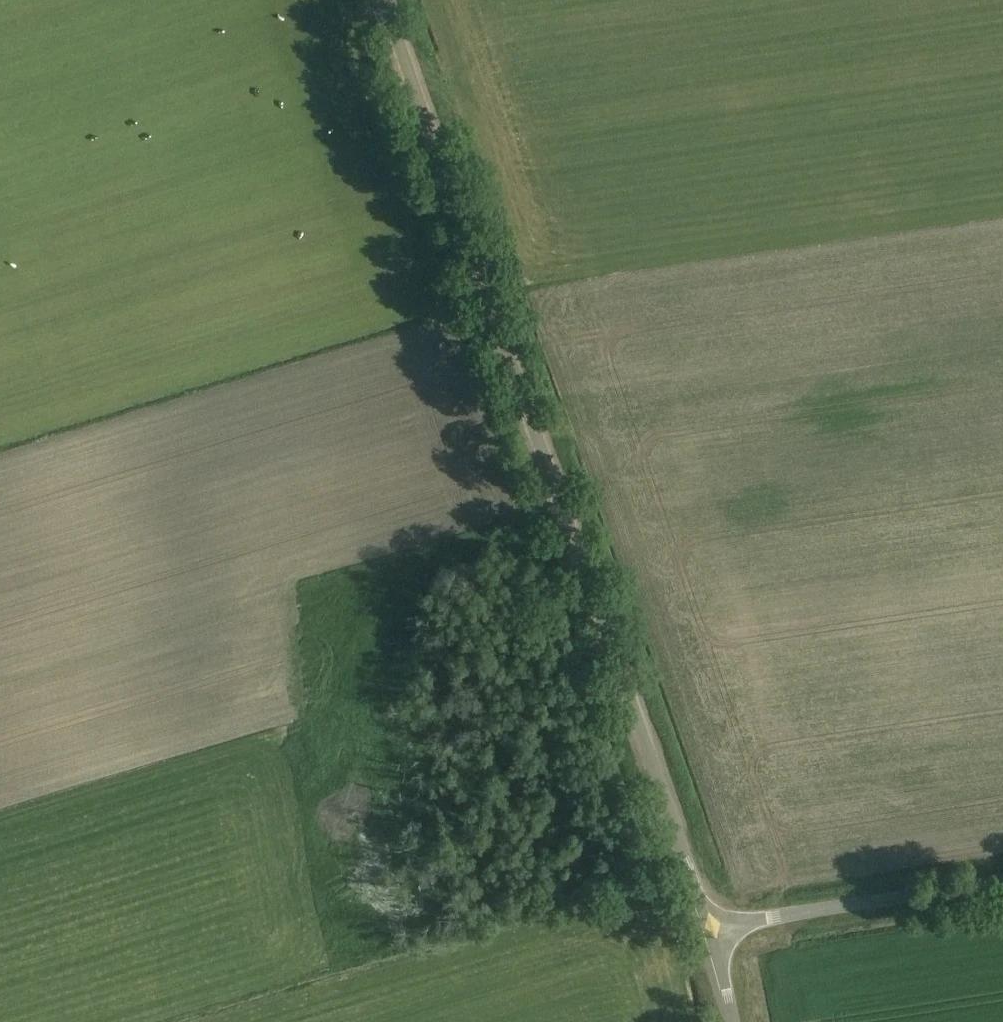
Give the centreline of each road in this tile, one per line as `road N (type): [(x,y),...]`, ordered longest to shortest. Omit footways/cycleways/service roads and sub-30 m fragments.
road 1 (unclassified): [(712,924),(384,0)]
road 2 (unclassified): [(1002,879),(712,924)]

